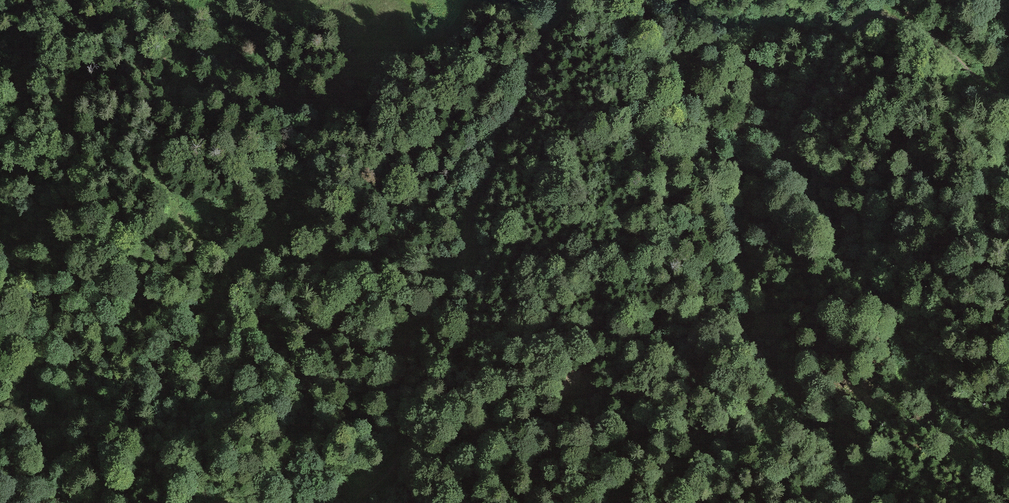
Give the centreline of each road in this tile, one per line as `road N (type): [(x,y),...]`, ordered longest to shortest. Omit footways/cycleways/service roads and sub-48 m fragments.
road 1 (track): [(1008,99),(917,30),(871,19),(818,73),(778,165),(760,176),(736,175),(708,141),(642,0)]
road 2 (track): [(564,0),(473,205),(449,287),(406,350),(400,462),(356,502)]
road 3 (track): [(146,167),(220,260),(266,281),(304,283),(402,240),(513,119)]
road 4 (track): [(225,263),(262,218),(296,133),(289,94),(253,38),(239,0)]

